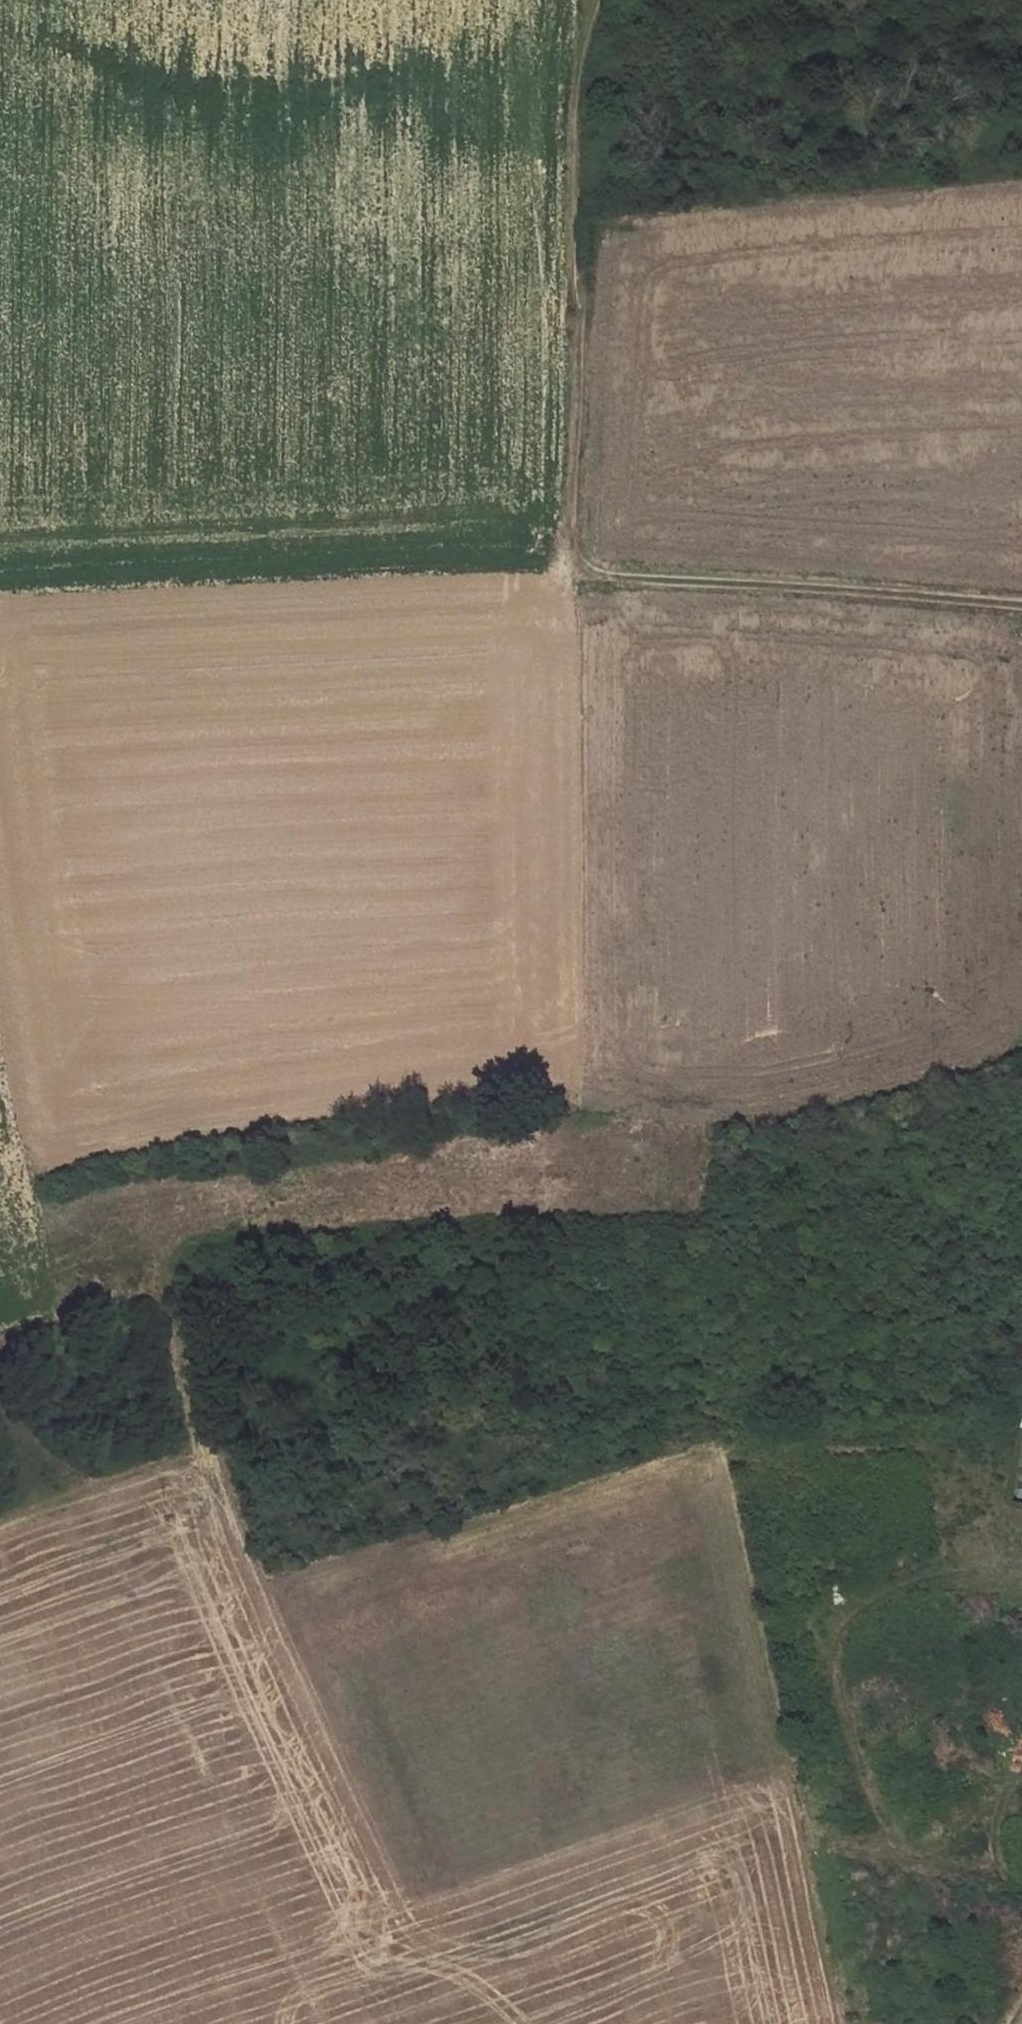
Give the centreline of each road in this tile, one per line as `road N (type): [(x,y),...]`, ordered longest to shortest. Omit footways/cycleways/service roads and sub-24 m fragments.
road 1 (track): [(594,0),(582,58),(573,547),(601,575),(1021,605)]

